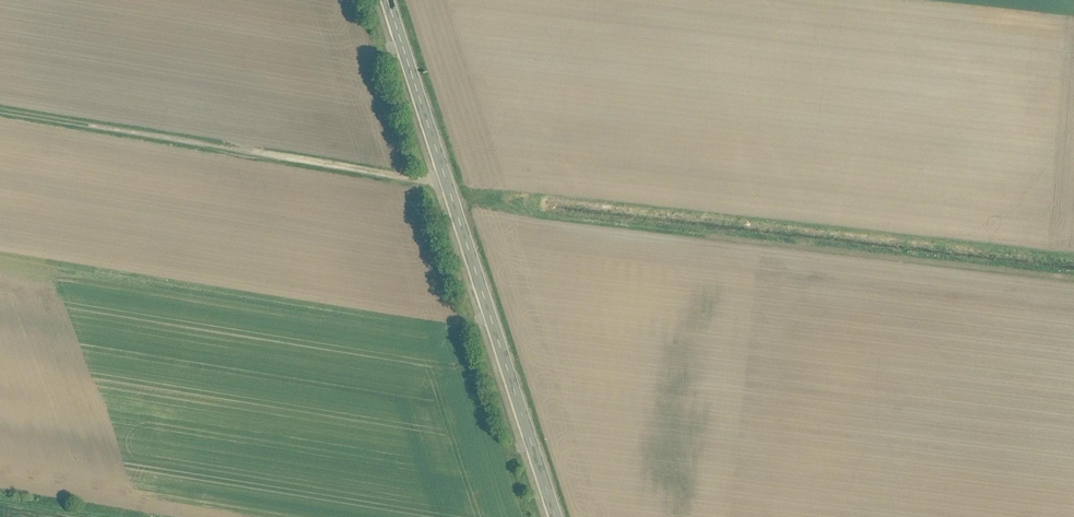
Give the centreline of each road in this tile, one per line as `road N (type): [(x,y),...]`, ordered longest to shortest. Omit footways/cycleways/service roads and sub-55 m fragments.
road 1 (tertiary): [(556,516),(388,0)]

